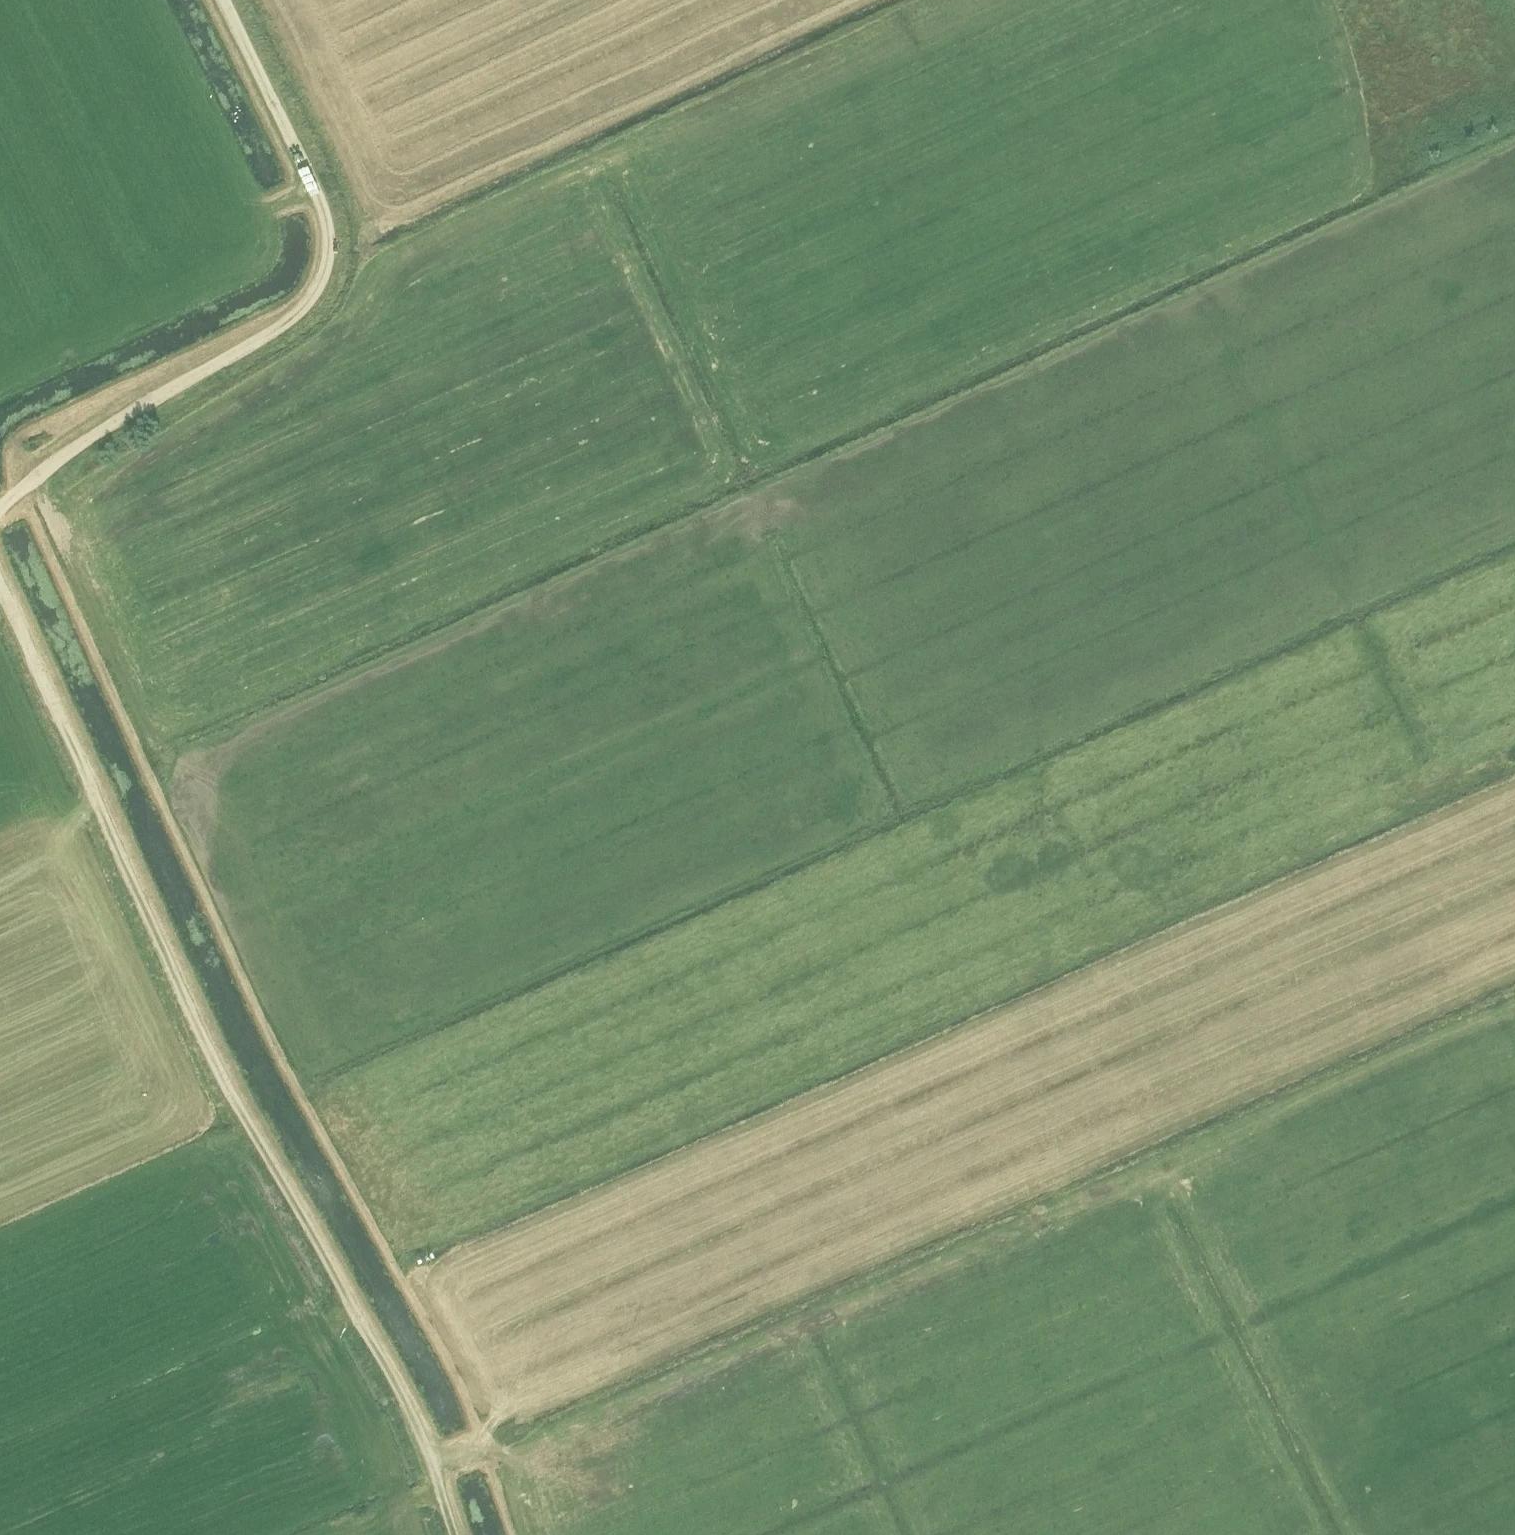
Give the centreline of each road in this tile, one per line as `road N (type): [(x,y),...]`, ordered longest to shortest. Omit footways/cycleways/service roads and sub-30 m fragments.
road 1 (track): [(456,1534),(424,1442),(218,1064),(0,585)]
road 2 (track): [(0,511),(71,453),(285,325),(322,283),(330,244),(323,204),(225,0)]

